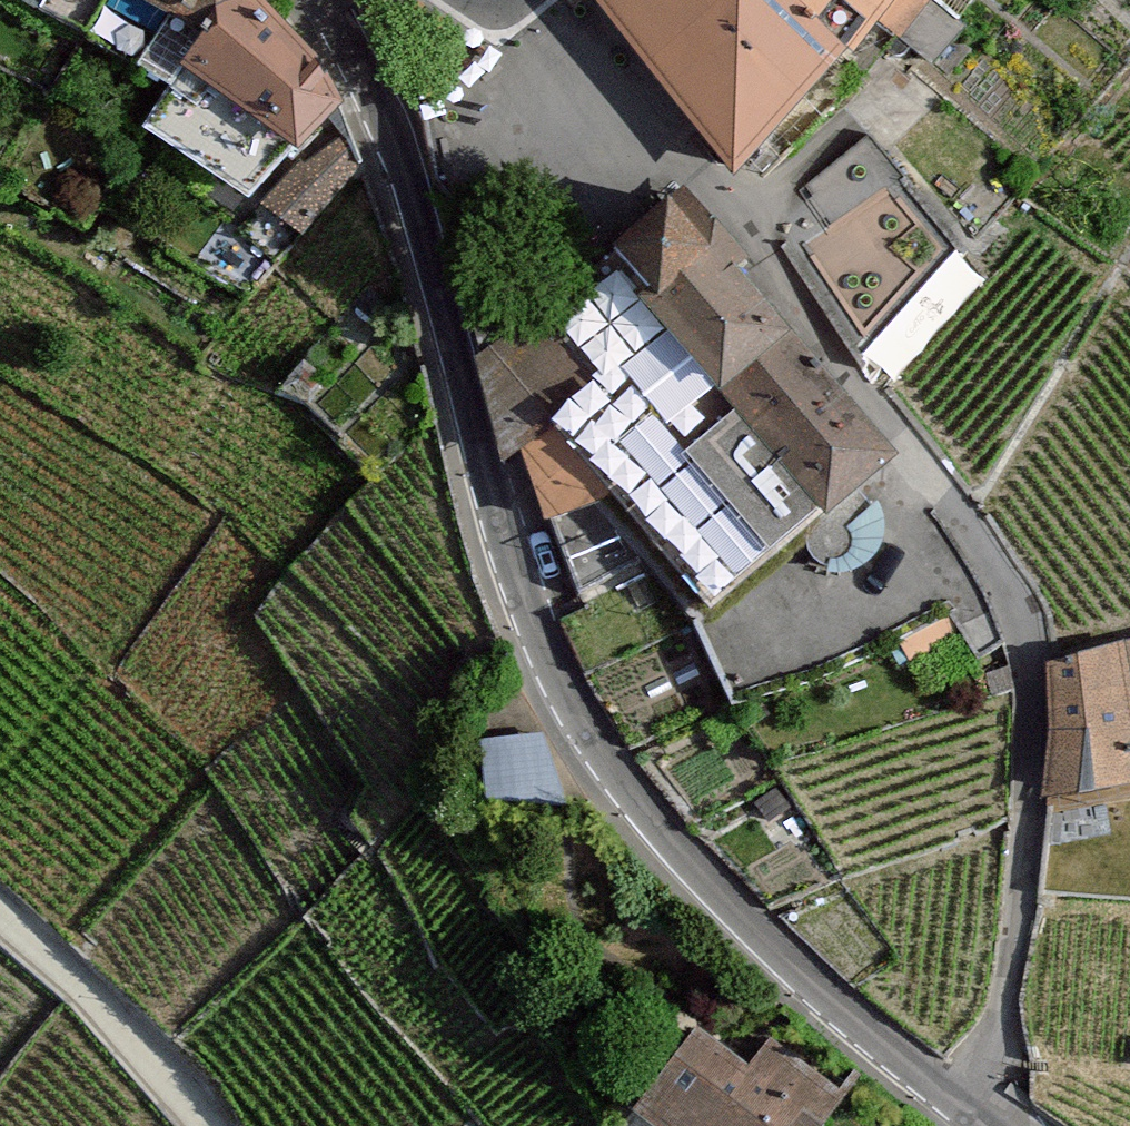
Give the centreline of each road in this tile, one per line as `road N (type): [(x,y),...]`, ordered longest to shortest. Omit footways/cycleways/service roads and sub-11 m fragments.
road 1 (unclassified): [(329,0),(391,134),(500,564),(559,701),(639,813),(732,914),(965,1116)]
road 2 (residential): [(527,0),(749,220),(966,507),(1018,613),(1030,684),(1022,903),(1007,1010),(965,1116)]
road 3 (track): [(206,1125),(78,980),(0,917)]

